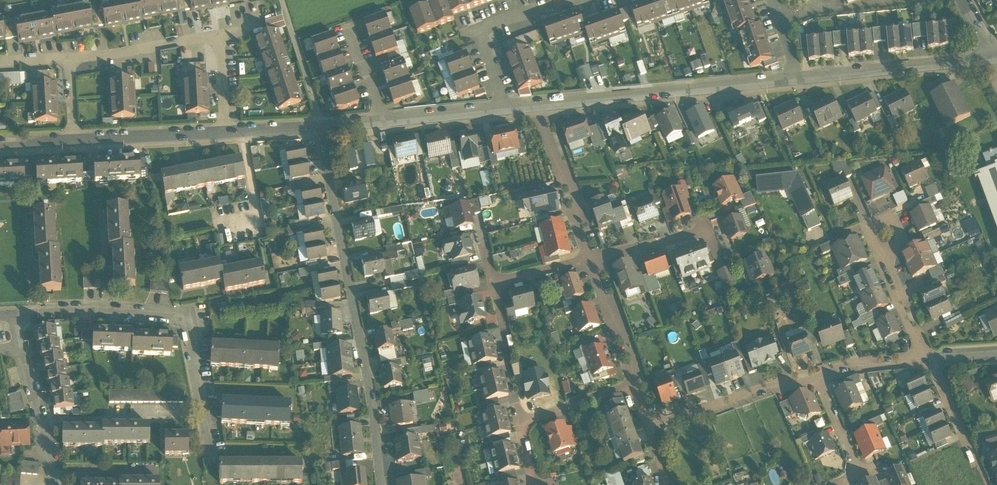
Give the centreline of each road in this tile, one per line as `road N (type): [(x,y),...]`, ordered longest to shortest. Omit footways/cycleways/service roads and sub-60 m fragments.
road 1 (residential): [(319,128),(381,484)]
road 2 (residential): [(13,316),(97,311),(190,323),(210,444)]
road 3 (residential): [(796,78),(538,107)]
road 4 (residential): [(70,59),(214,38),(226,133)]
road 5 (residential): [(995,59),(796,78)]
road 6 (residential): [(578,0),(480,34),(507,110)]
road 7 (residential): [(817,375),(652,430)]
road 8 (residential): [(592,258),(538,107)]
road 9 (residential): [(226,133),(75,142)]
road 10 (residential): [(56,484),(20,347)]
road 11 (residential): [(873,232),(928,358)]
road 12 (residential): [(636,386),(592,258)]
road 13 (unclassified): [(319,128),(281,0)]
road 14 (residential): [(507,110),(383,123)]
road 15 (residential): [(636,386),(520,422)]

